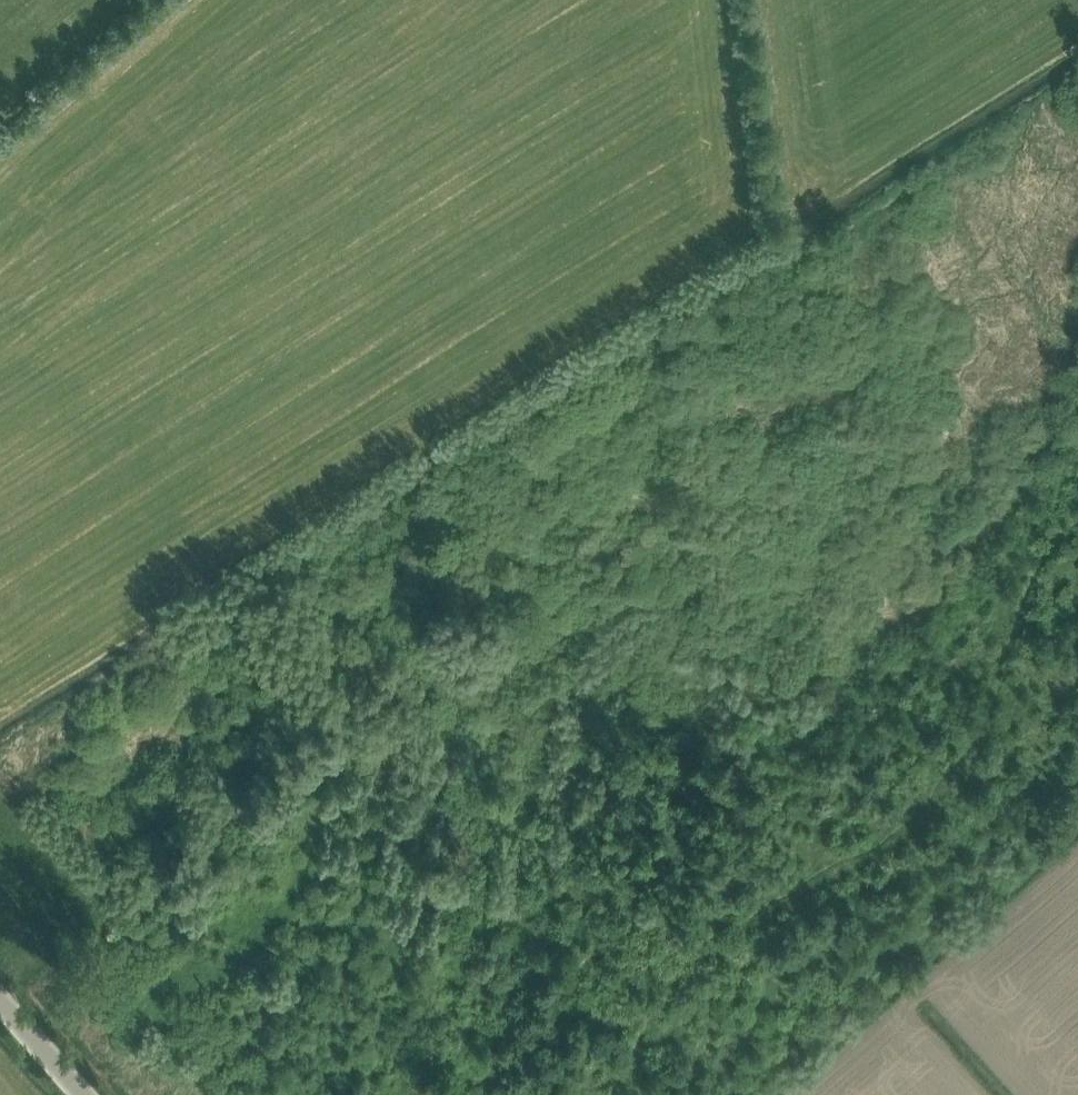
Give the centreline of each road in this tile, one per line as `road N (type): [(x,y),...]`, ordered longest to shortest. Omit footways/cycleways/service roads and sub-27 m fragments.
road 1 (unclassified): [(90,1094),(0,994)]

